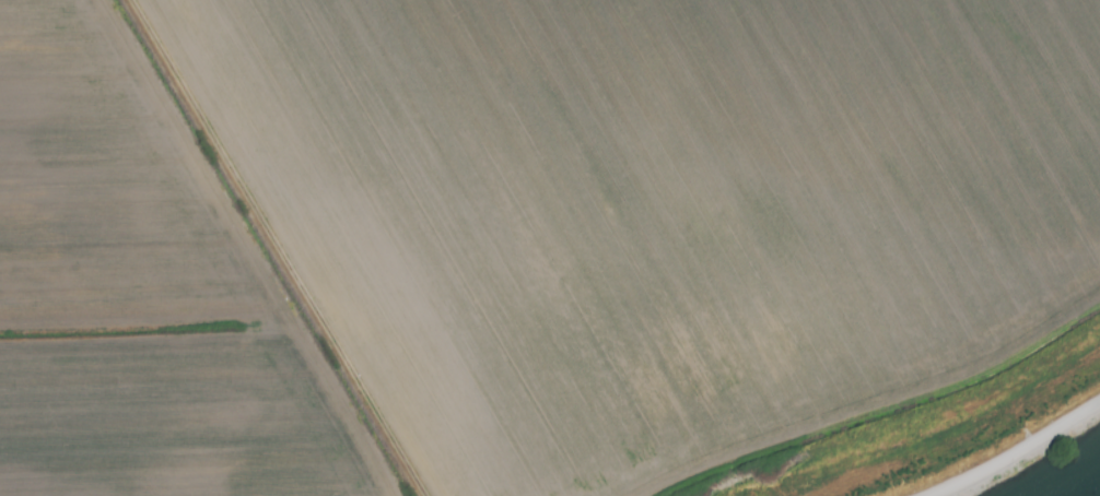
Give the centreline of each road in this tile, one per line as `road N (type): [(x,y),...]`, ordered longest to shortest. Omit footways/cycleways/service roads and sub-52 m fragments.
road 1 (residential): [(1099,409),(932,495)]

